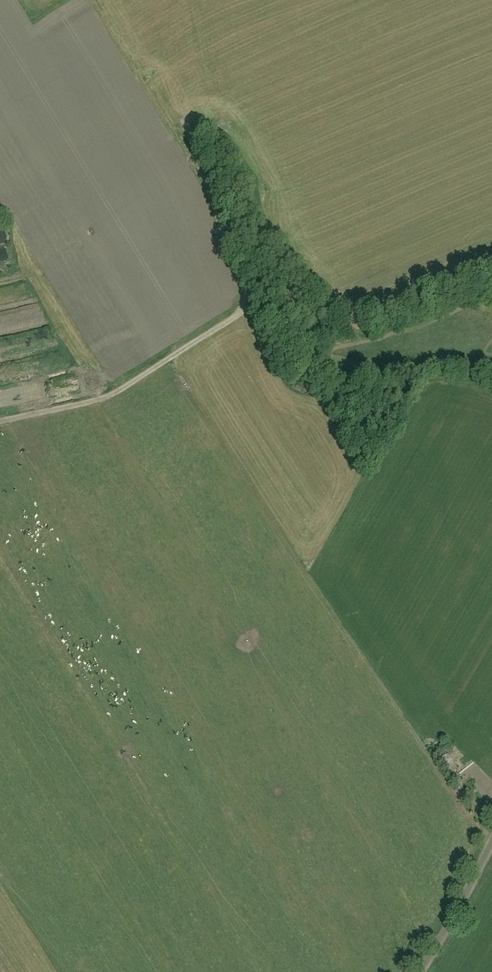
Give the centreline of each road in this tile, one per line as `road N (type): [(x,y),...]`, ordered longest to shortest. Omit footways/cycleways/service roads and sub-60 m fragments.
road 1 (unclassified): [(420,971),(491,843)]

